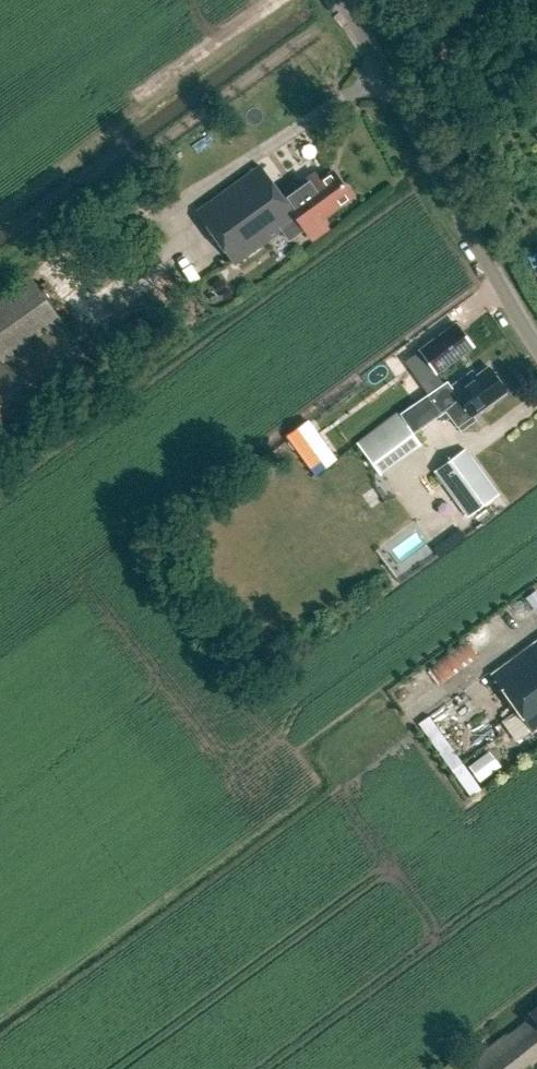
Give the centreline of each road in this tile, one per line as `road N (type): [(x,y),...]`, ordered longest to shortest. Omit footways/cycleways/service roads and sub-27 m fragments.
road 1 (unclassified): [(536,345),(350,0)]

